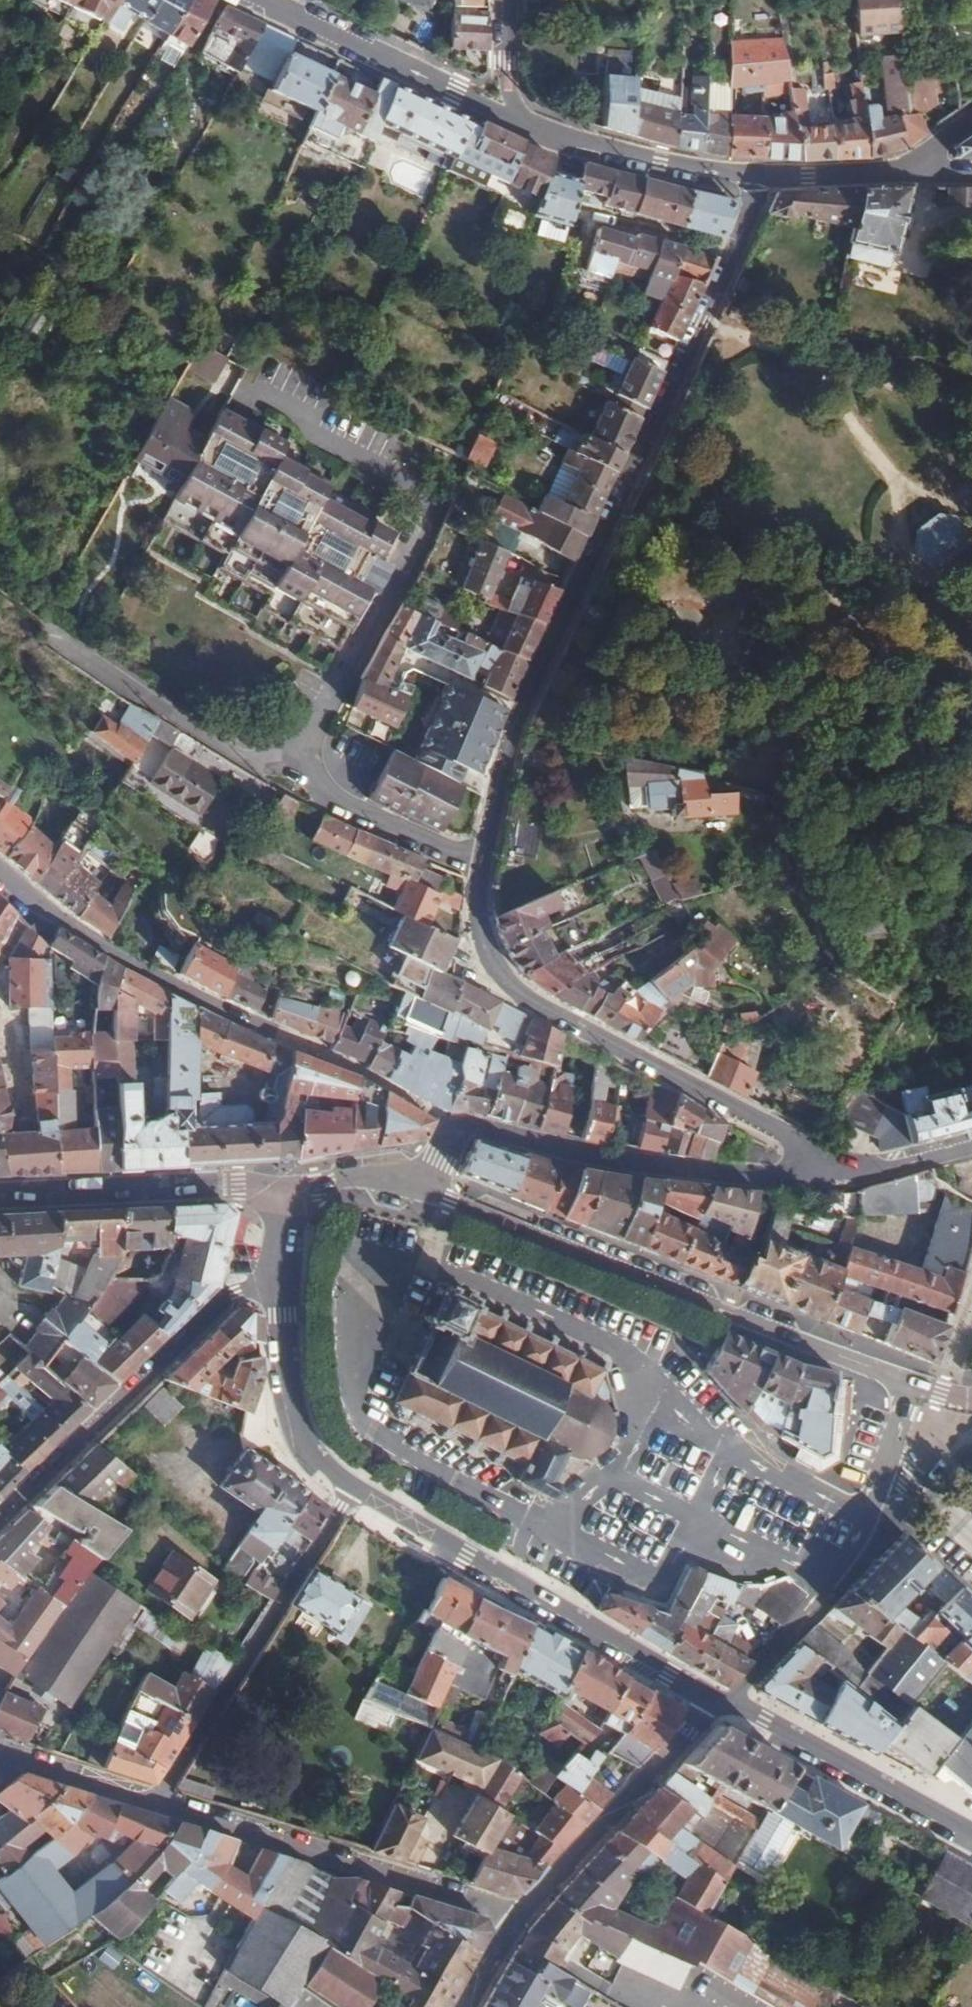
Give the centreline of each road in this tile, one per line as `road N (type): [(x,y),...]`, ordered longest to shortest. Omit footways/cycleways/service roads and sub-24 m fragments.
road 1 (residential): [(853,1172),(539,1007),(486,961),(472,923),(476,854),(508,732),(759,180)]
road 2 (tertiary): [(281,1183),(286,1397),(311,1458),(350,1497),(723,1704)]
road 3 (unclassified): [(0,1747),(523,1911)]
road 4 (residential): [(911,1385),(423,1187)]
road 5 (residential): [(853,1172),(779,1177),(672,1168),(456,1129),(423,1187)]
road 6 (residential): [(723,1704),(874,1521),(911,1385)]
road 7 (residential): [(265,1029),(176,987),(0,876)]
road 8 (unclassified): [(523,1911),(723,1704)]
road 9 (tertiary): [(723,1704),(971,1839)]
road 10 (tertiary): [(0,1200),(281,1183)]
road 11 (tertiary): [(503,114),(622,156),(759,180)]
road 12 (tertiary): [(503,114),(264,0)]
road 13 (residential): [(423,1187),(395,1176),(281,1183)]
road 14 (tertiary): [(759,180),(890,171)]
road 15 (residential): [(971,1144),(853,1172)]

